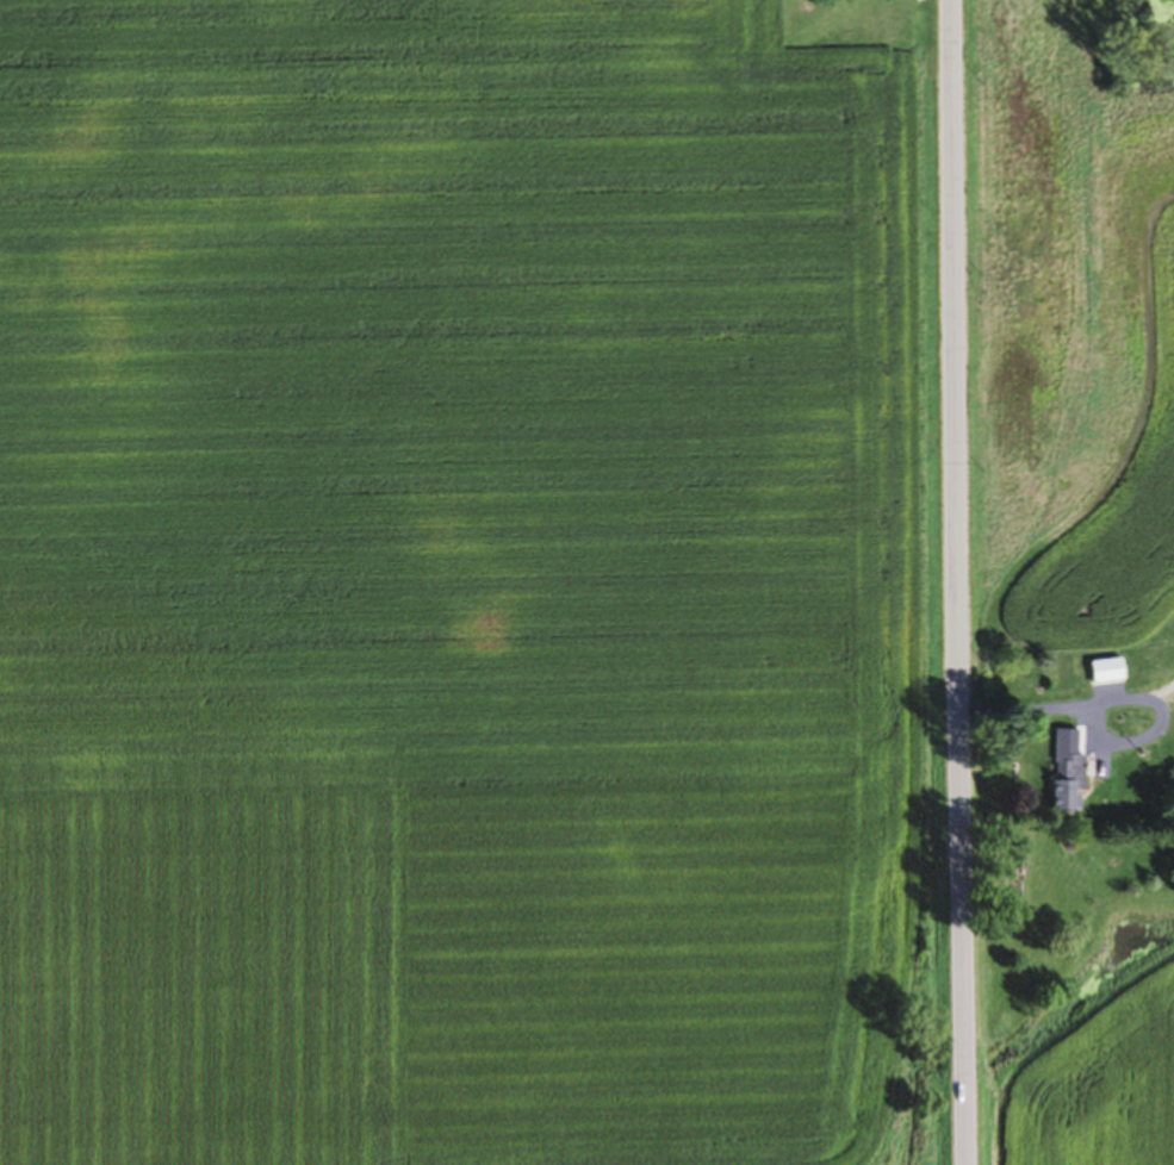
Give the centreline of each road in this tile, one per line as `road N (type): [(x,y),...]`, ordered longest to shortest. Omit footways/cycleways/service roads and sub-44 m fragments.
road 1 (tertiary): [(958,1164),(944,0)]
road 2 (track): [(951,721),(1130,708),(1173,689)]

